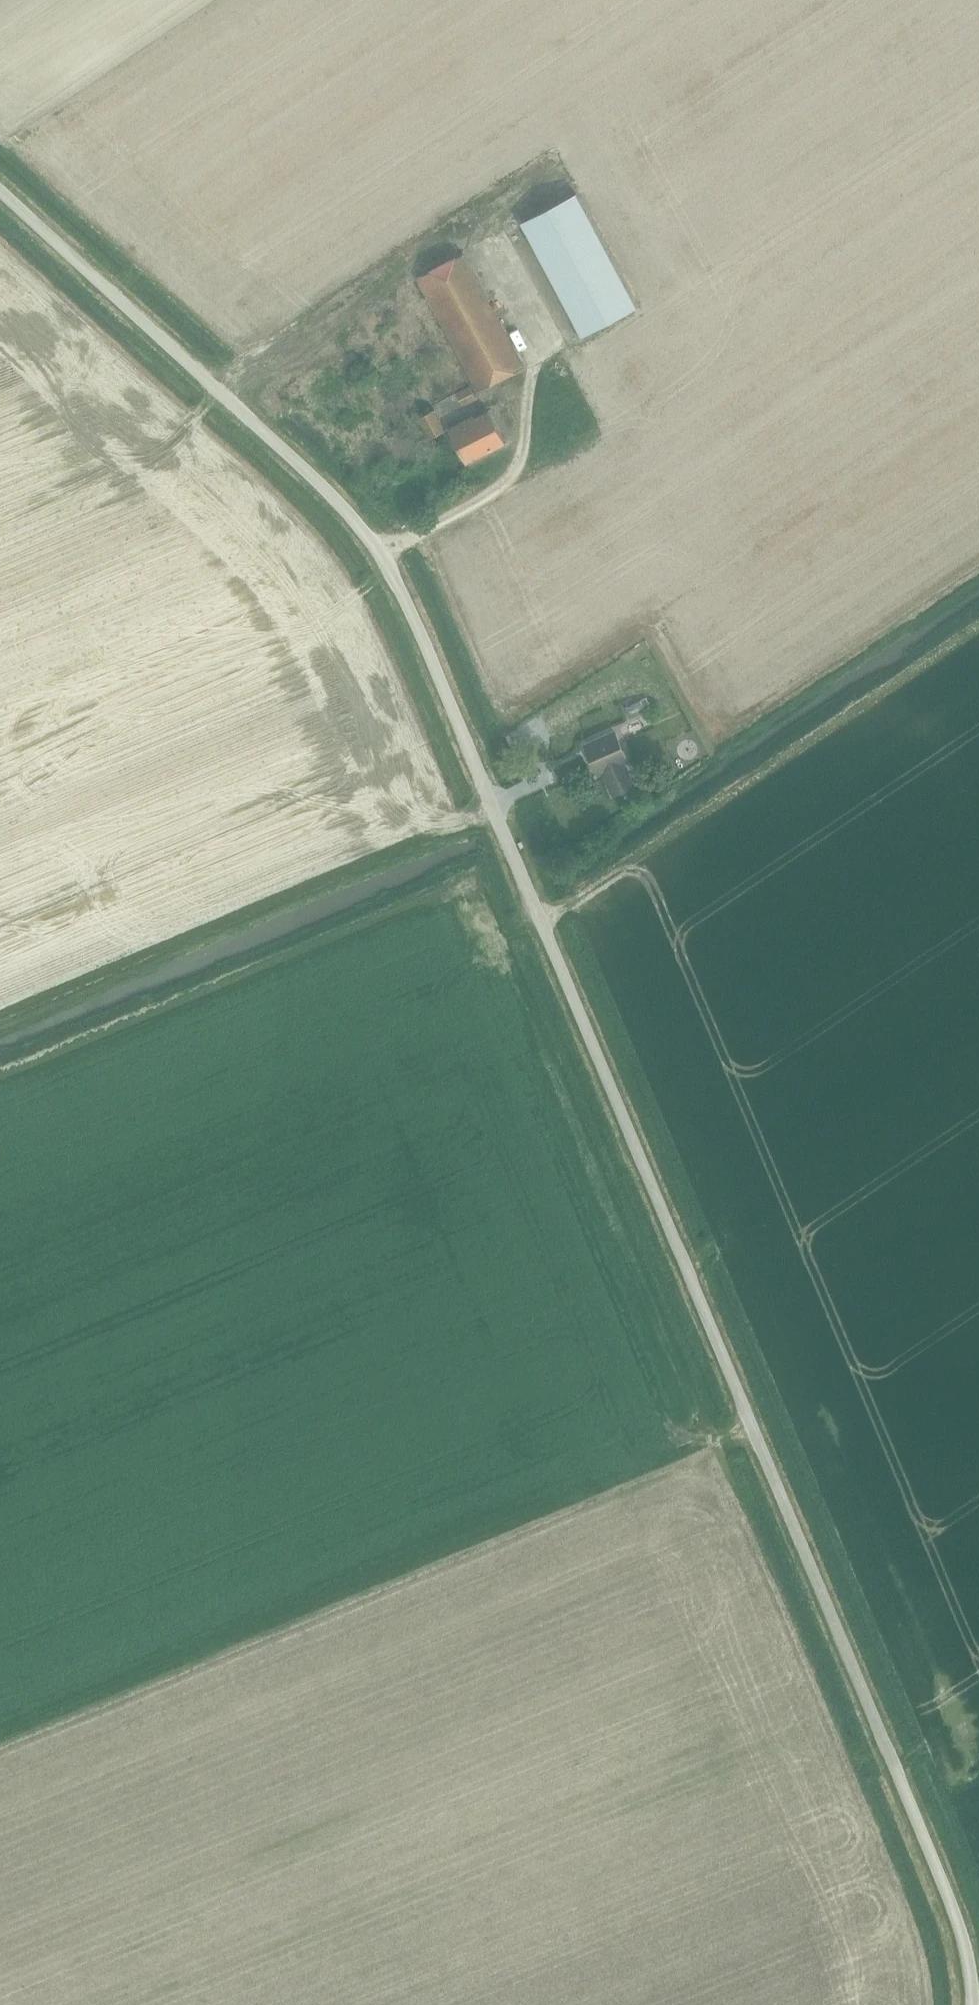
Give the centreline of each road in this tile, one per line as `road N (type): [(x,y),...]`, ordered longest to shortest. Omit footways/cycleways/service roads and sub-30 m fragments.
road 1 (unclassified): [(972,2004),(946,1889),(401,588),(376,552),(0,198)]

